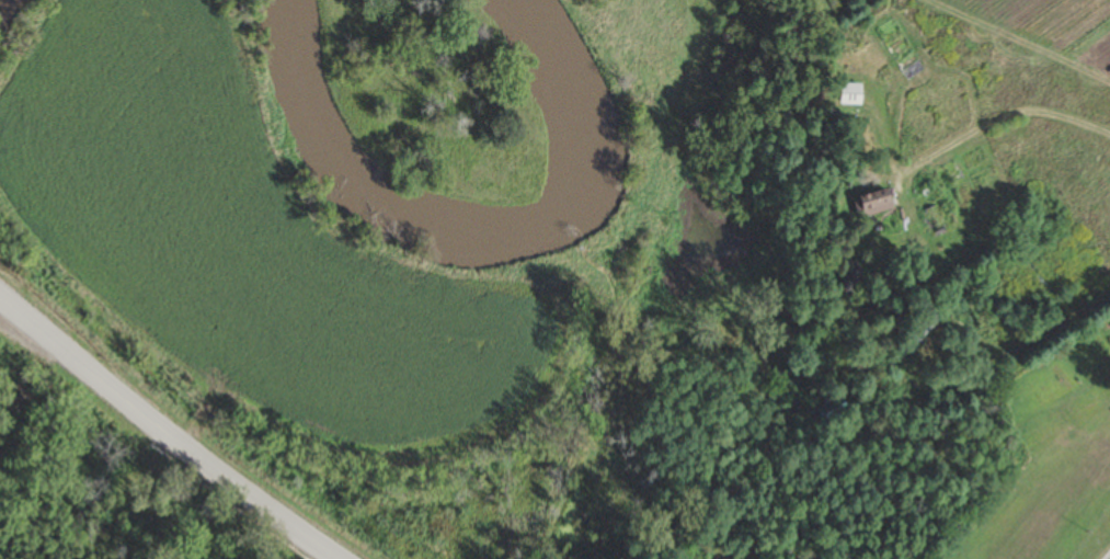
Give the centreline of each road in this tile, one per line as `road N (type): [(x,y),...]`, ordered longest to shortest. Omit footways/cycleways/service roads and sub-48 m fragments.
road 1 (secondary): [(337,558),(0,297)]

